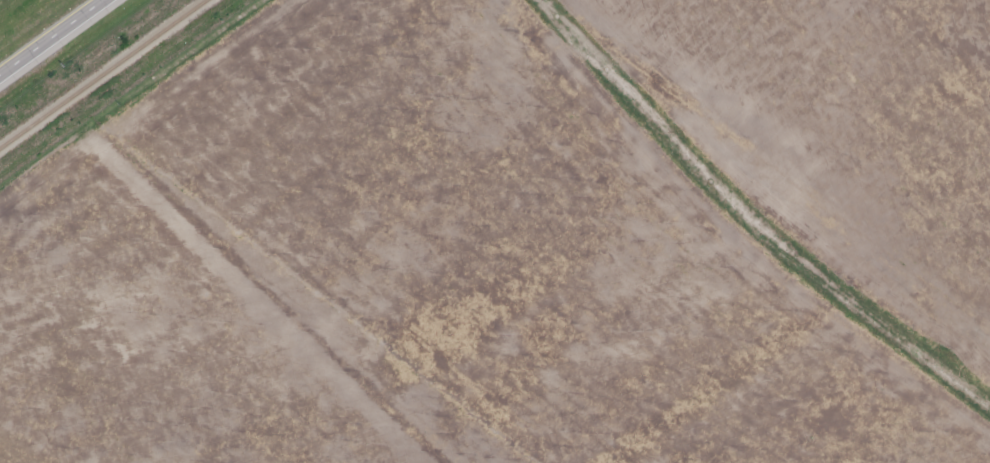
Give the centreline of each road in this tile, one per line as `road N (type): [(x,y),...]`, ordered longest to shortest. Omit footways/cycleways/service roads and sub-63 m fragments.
road 1 (trunk): [(0,79),(109,0)]

